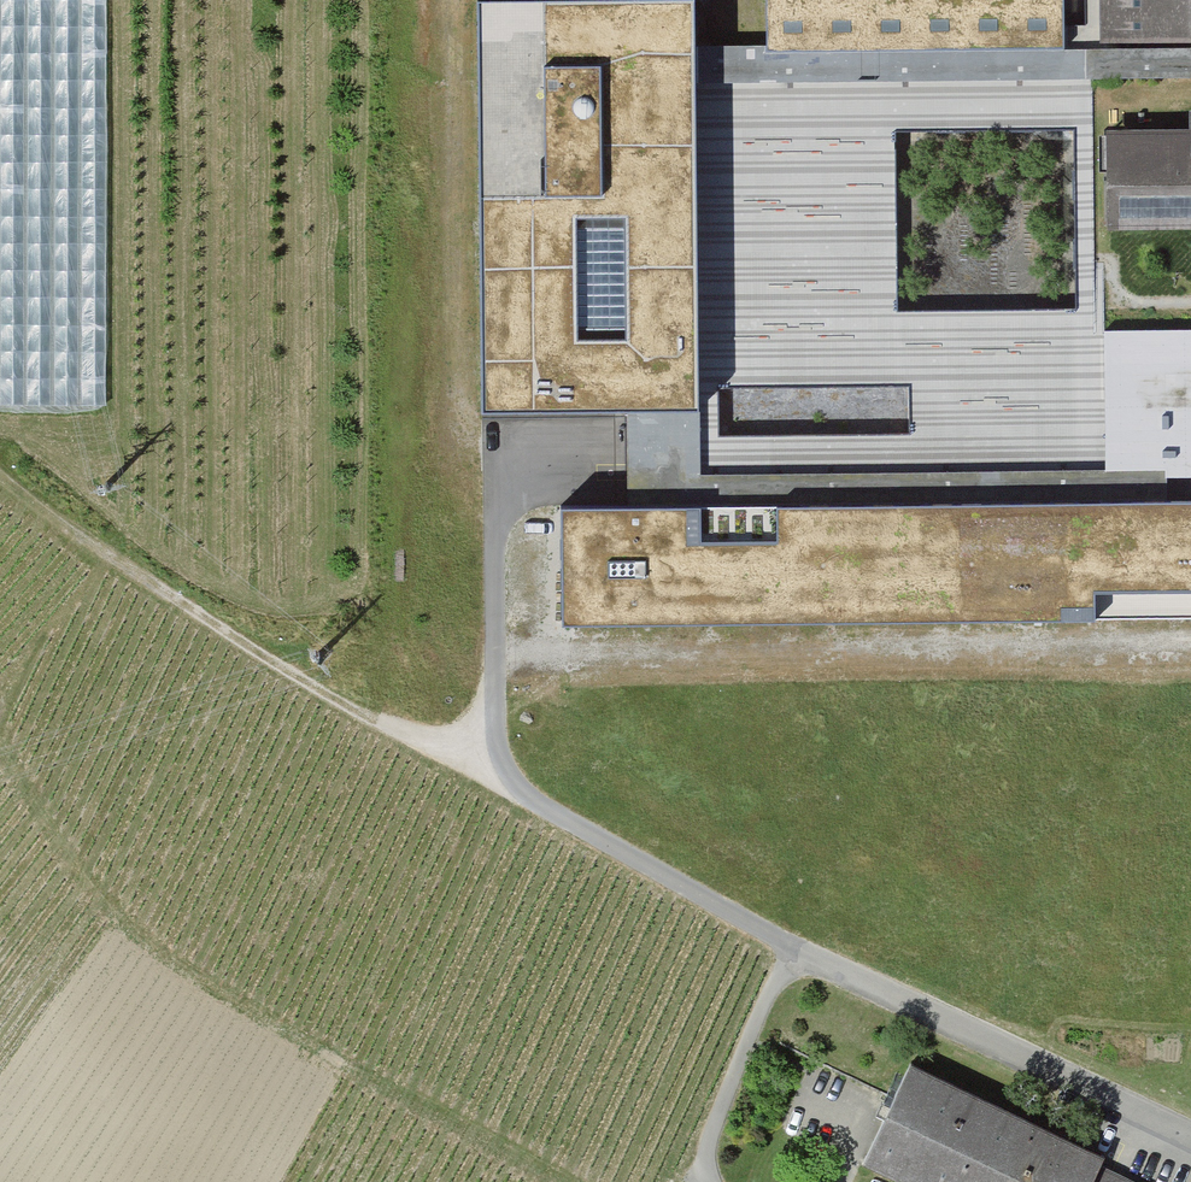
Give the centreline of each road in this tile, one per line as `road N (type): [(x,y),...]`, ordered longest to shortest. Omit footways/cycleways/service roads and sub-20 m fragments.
road 1 (unclassified): [(1190,1138),(785,949),(494,780),(497,425),(597,427)]
road 2 (track): [(564,1181),(154,950),(110,913),(0,755)]
road 3 (track): [(494,780),(295,671),(0,464)]
road 4 (track): [(699,1127),(785,949)]

